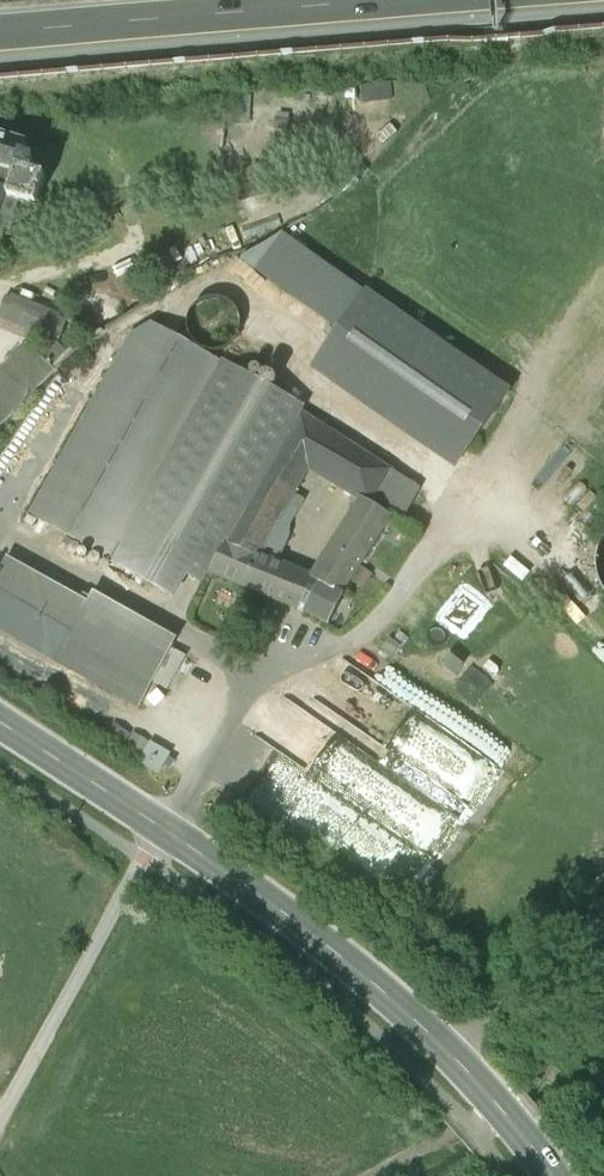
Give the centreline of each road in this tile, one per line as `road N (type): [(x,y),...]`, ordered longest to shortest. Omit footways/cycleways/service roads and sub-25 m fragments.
road 1 (secondary): [(553,1175),(485,1089),(298,924),(0,725)]
road 2 (motorway): [(0,37),(447,0)]
road 3 (track): [(603,979),(531,1090),(367,1175)]
road 4 (track): [(450,1055),(603,917)]

